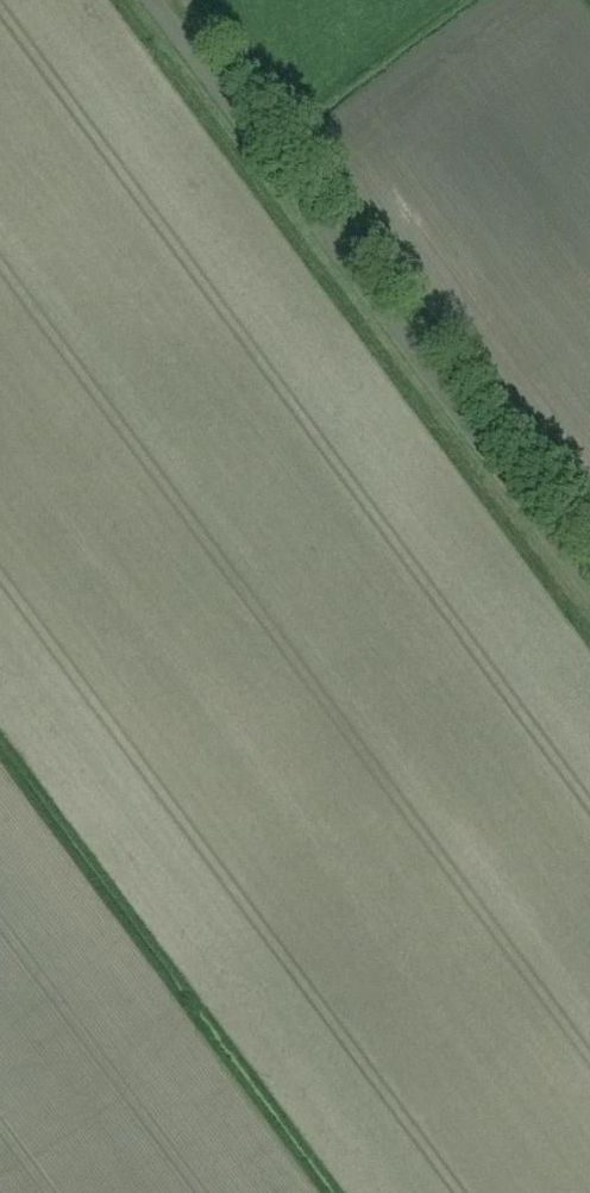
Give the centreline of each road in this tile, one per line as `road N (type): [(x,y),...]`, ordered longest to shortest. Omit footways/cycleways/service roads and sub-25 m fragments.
road 1 (unclassified): [(589,585),(154,0)]

